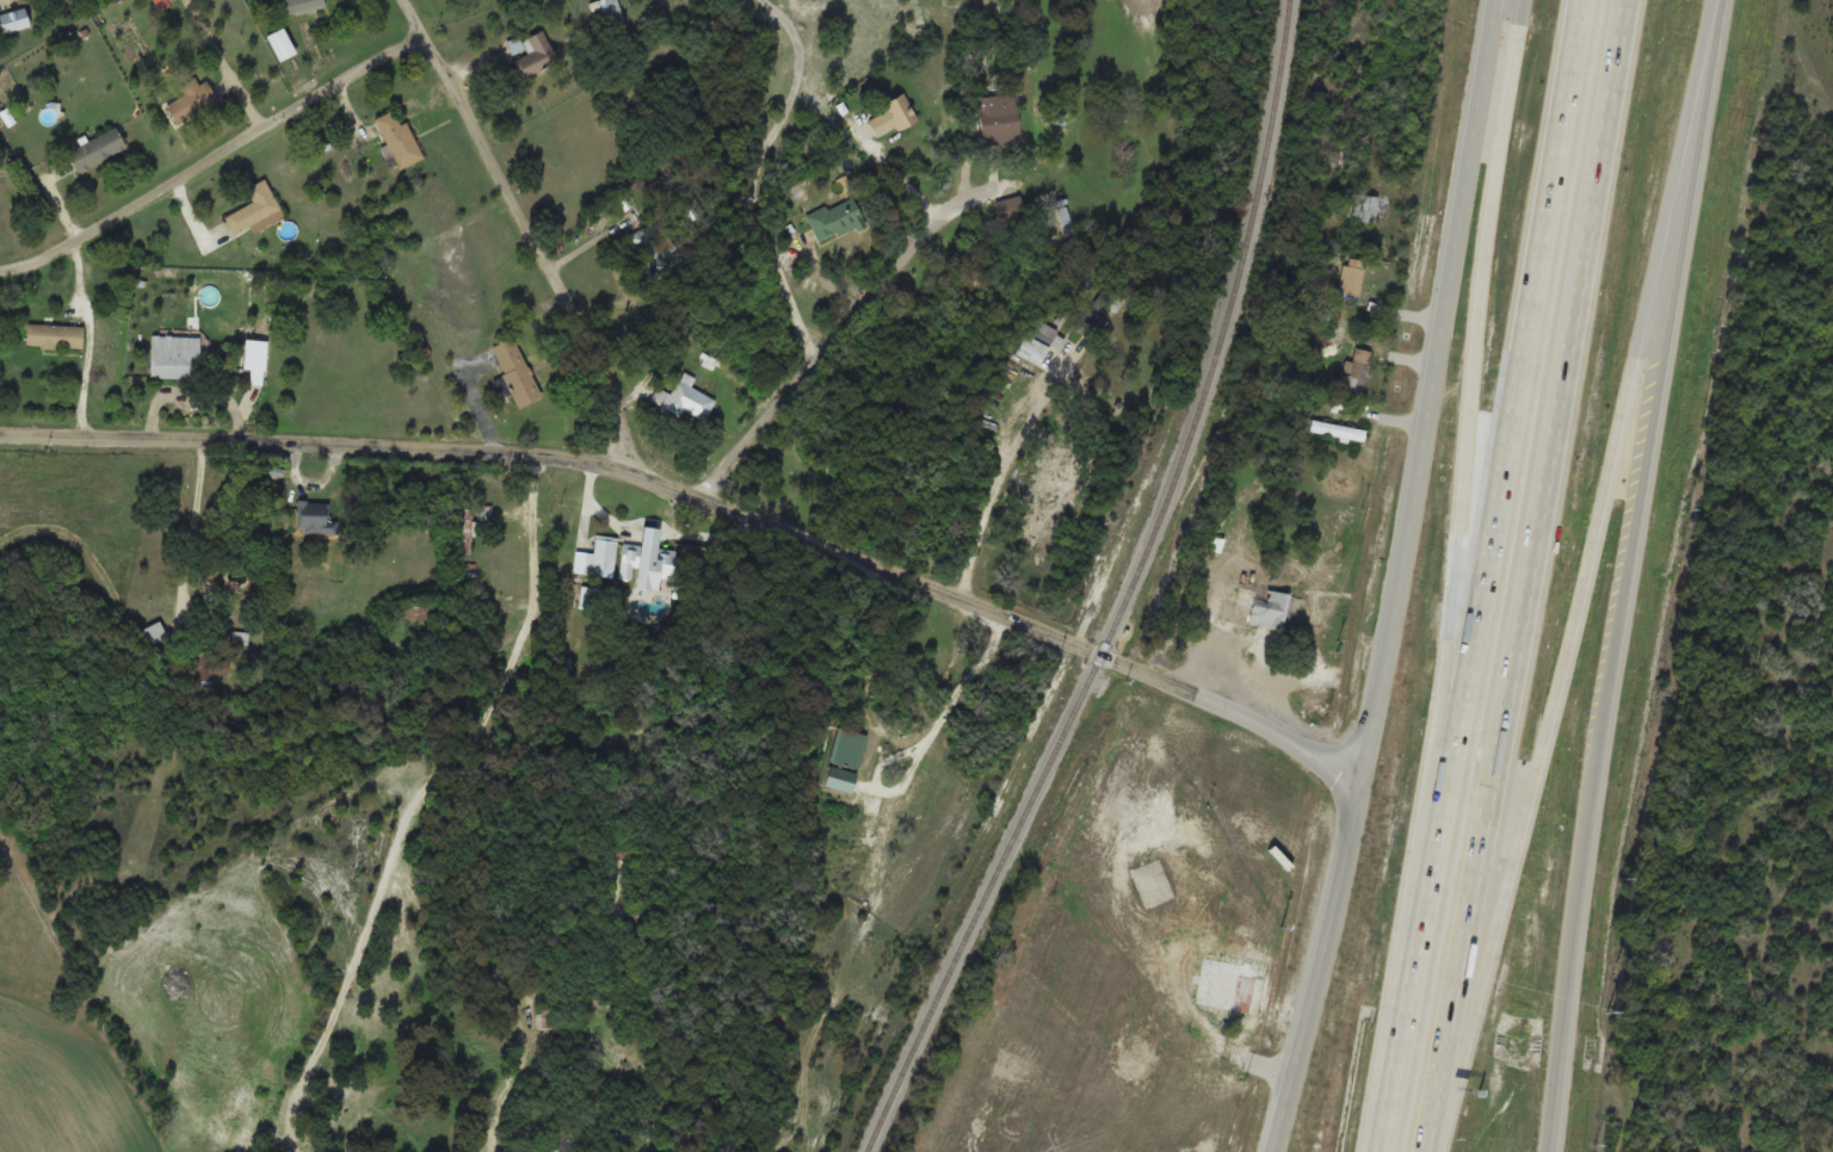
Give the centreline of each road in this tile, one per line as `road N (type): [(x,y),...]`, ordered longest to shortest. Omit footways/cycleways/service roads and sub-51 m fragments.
road 1 (motorway): [(1447,1151),(1554,743),(1720,0)]
road 2 (tertiary): [(1494,0),(1360,786),(1271,1151)]
road 3 (motorway): [(1592,0),(1506,524),(1385,1151)]
road 4 (motorway): [(1428,1151),(1629,0)]
road 5 (tertiary): [(1548,1151),(1594,750),(1667,386),(1731,0)]
road 6 (motorway): [(1533,0),(1479,377),(1424,952)]
road 7 (residential): [(554,456),(527,639),(383,890),(358,972),(311,1071),(304,1151)]
road 8 (residential): [(1360,786),(1284,729),(854,547),(703,498)]
road 9 (residential): [(0,420),(554,456),(703,498)]
road 10 (residential): [(624,470),(611,388),(501,171),(381,0)]
road 11 (residential): [(0,270),(94,231),(415,48)]
road 12 (residential): [(703,498),(817,346),(920,235),(962,203),(1011,184)]
road 13 (residential): [(633,1151),(661,1128),(637,1066),(553,1002),(505,1151)]
road 14 (residential): [(961,595),(1010,458),(1050,389)]
road 15 (residential): [(1045,633),(963,775),(919,775)]

